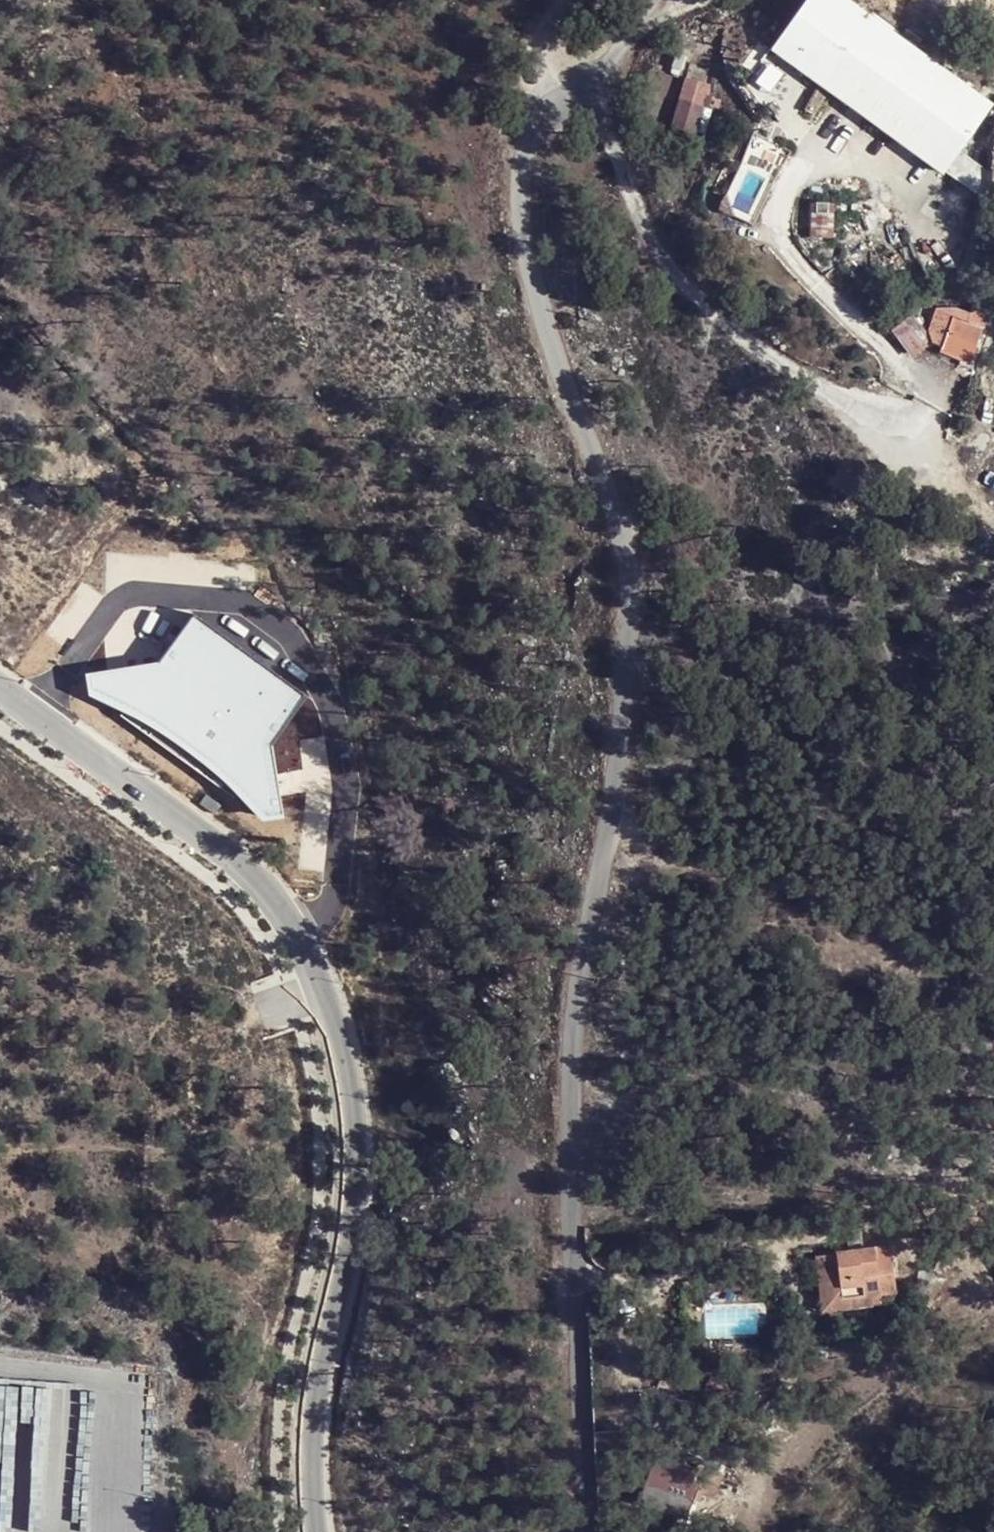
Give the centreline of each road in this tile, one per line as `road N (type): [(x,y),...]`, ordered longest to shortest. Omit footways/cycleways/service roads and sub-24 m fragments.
road 1 (residential): [(651,0),(533,128),(520,156),(518,203),(542,319),(616,508),(627,567),(608,854),(575,1042),(570,1344),(580,1531)]
road 2 (unclassified): [(309,1531),(310,1416),(351,1181),(346,1105),(323,998),(303,950),(236,863),(0,690)]

